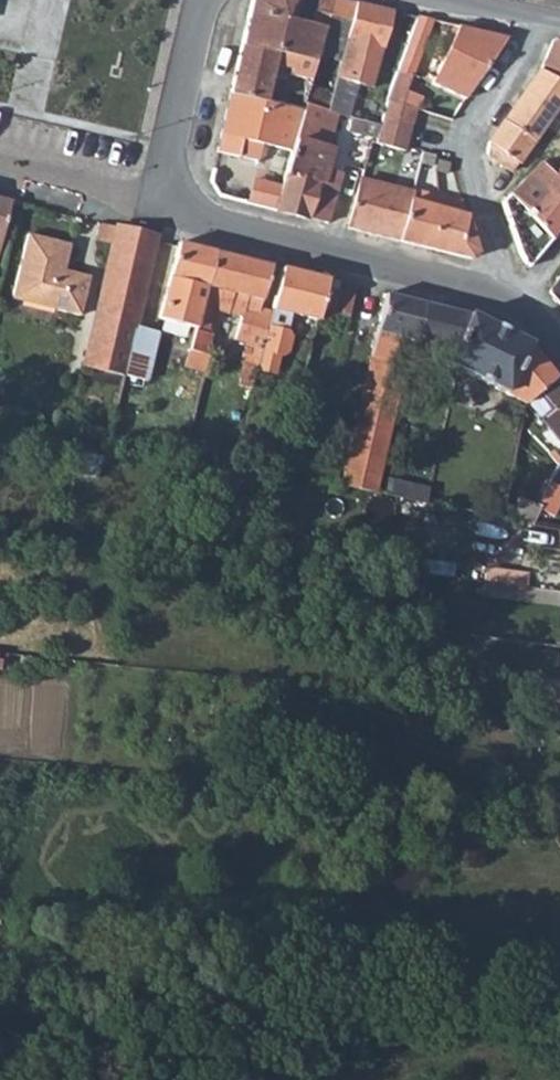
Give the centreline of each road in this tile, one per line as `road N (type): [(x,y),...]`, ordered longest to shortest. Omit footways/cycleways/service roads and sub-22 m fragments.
road 1 (unclassified): [(507,302),(156,204)]
road 2 (residential): [(507,302),(468,145),(538,15)]
road 3 (unclassified): [(206,0),(156,204)]
road 4 (unclassified): [(156,204),(0,166)]

